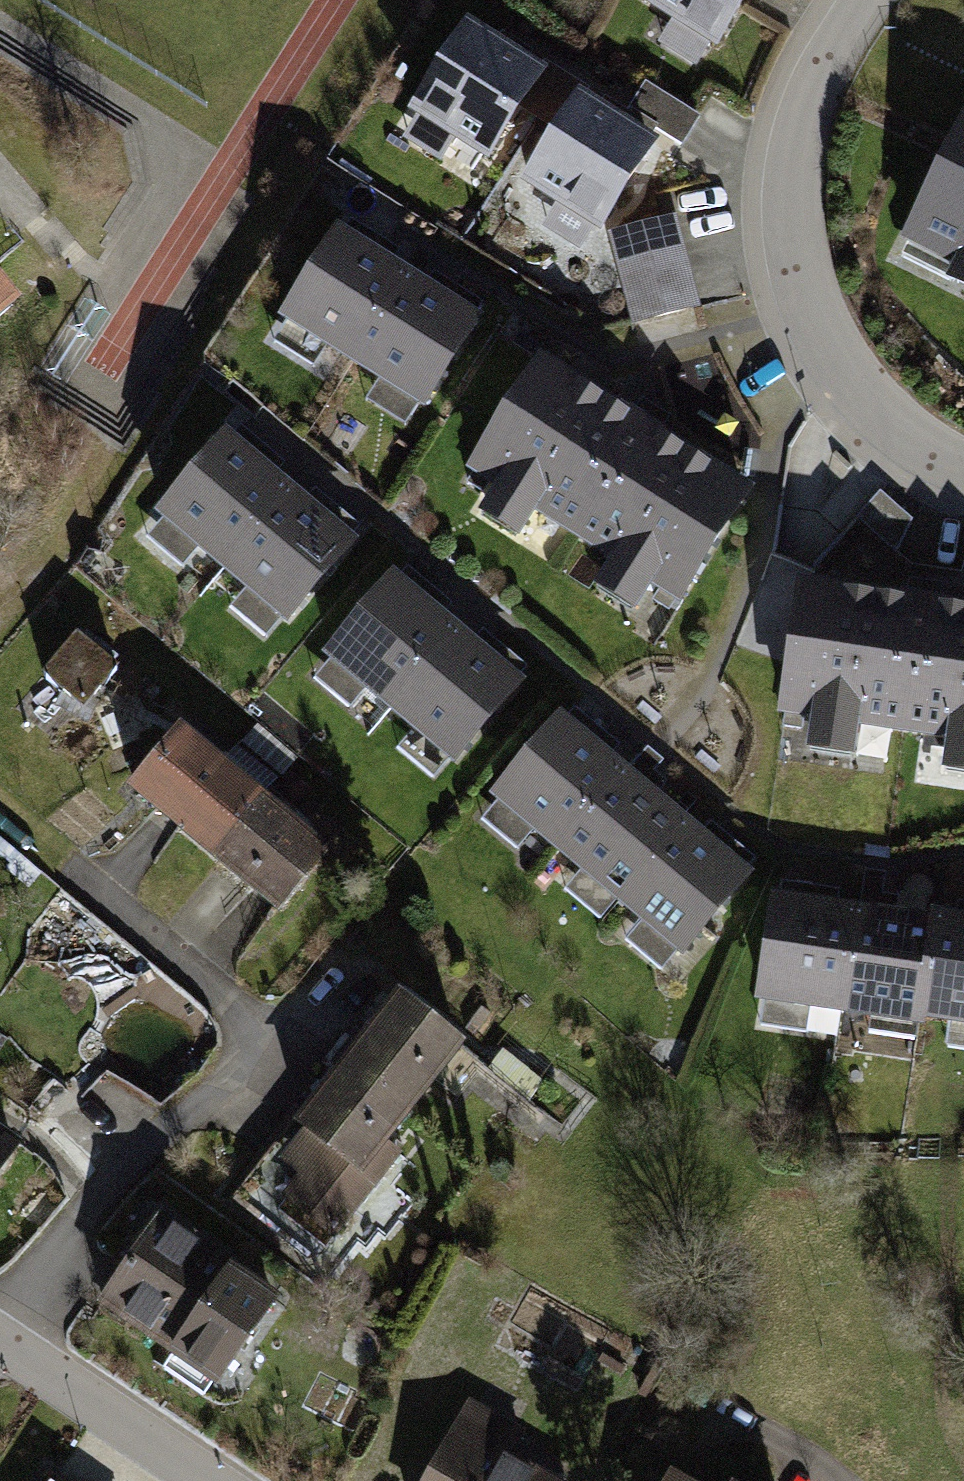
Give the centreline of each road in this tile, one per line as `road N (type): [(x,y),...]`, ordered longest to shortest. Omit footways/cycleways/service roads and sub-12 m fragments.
road 1 (residential): [(963,468),(913,439),(868,396),(812,315),(798,263),(792,212),(804,117),(865,0)]
road 2 (residential): [(0,1343),(204,1480)]

